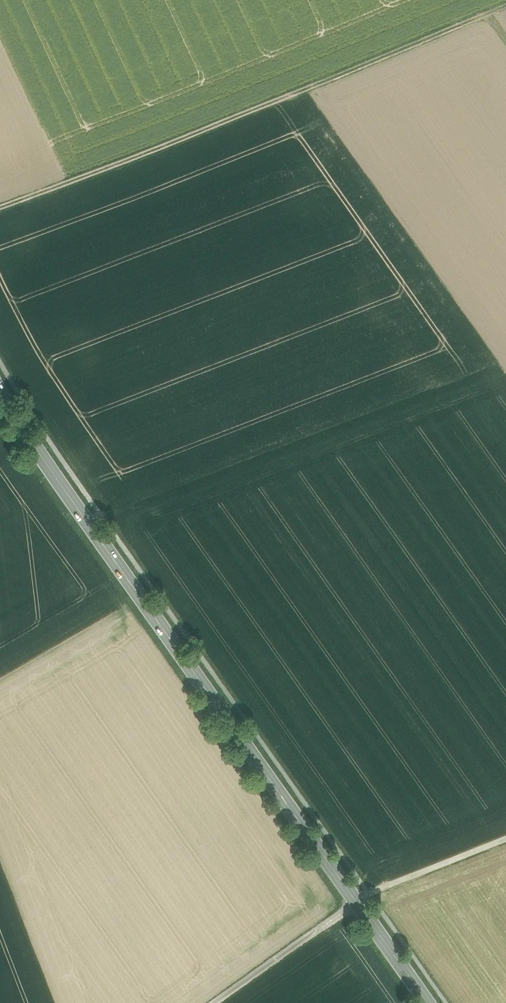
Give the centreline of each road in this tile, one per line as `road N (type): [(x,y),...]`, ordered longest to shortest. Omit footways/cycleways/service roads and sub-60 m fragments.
road 1 (primary): [(0,392),(432,1002)]
road 2 (track): [(505,9),(0,208)]
road 3 (track): [(473,339),(482,358),(476,368),(86,520)]
road 4 (track): [(505,838),(369,893),(213,1002)]

